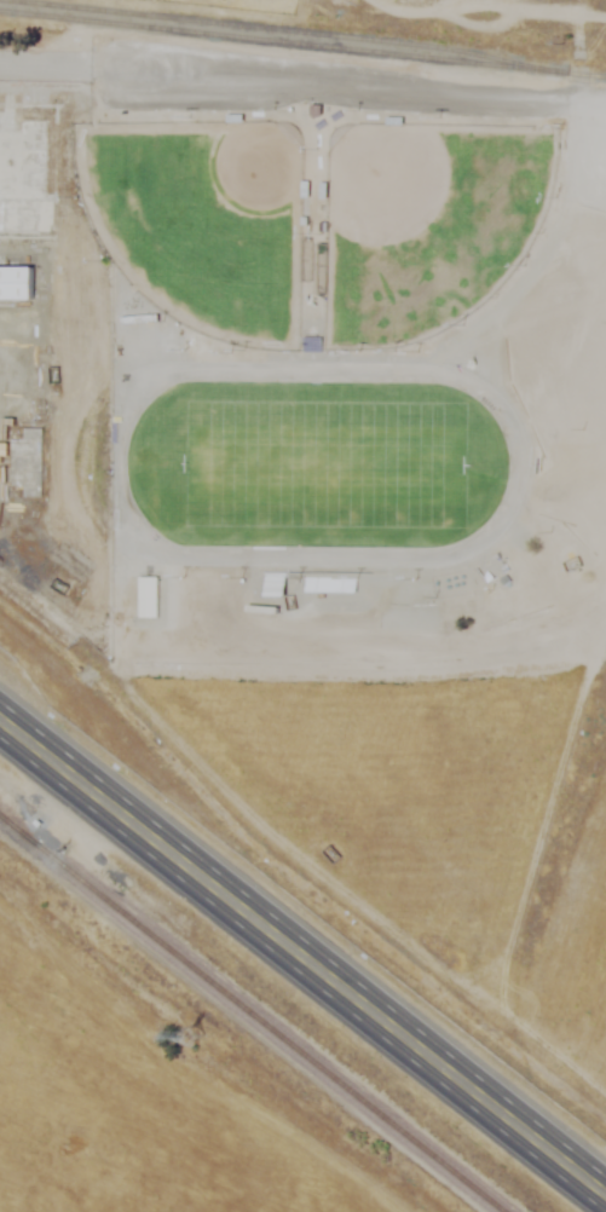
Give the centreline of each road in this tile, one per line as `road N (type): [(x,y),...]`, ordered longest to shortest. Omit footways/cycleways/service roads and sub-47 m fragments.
road 1 (primary): [(0,721),(605,1195)]
road 2 (track): [(605,2),(440,0)]
road 3 (track): [(562,1),(585,34),(576,75),(605,112)]

